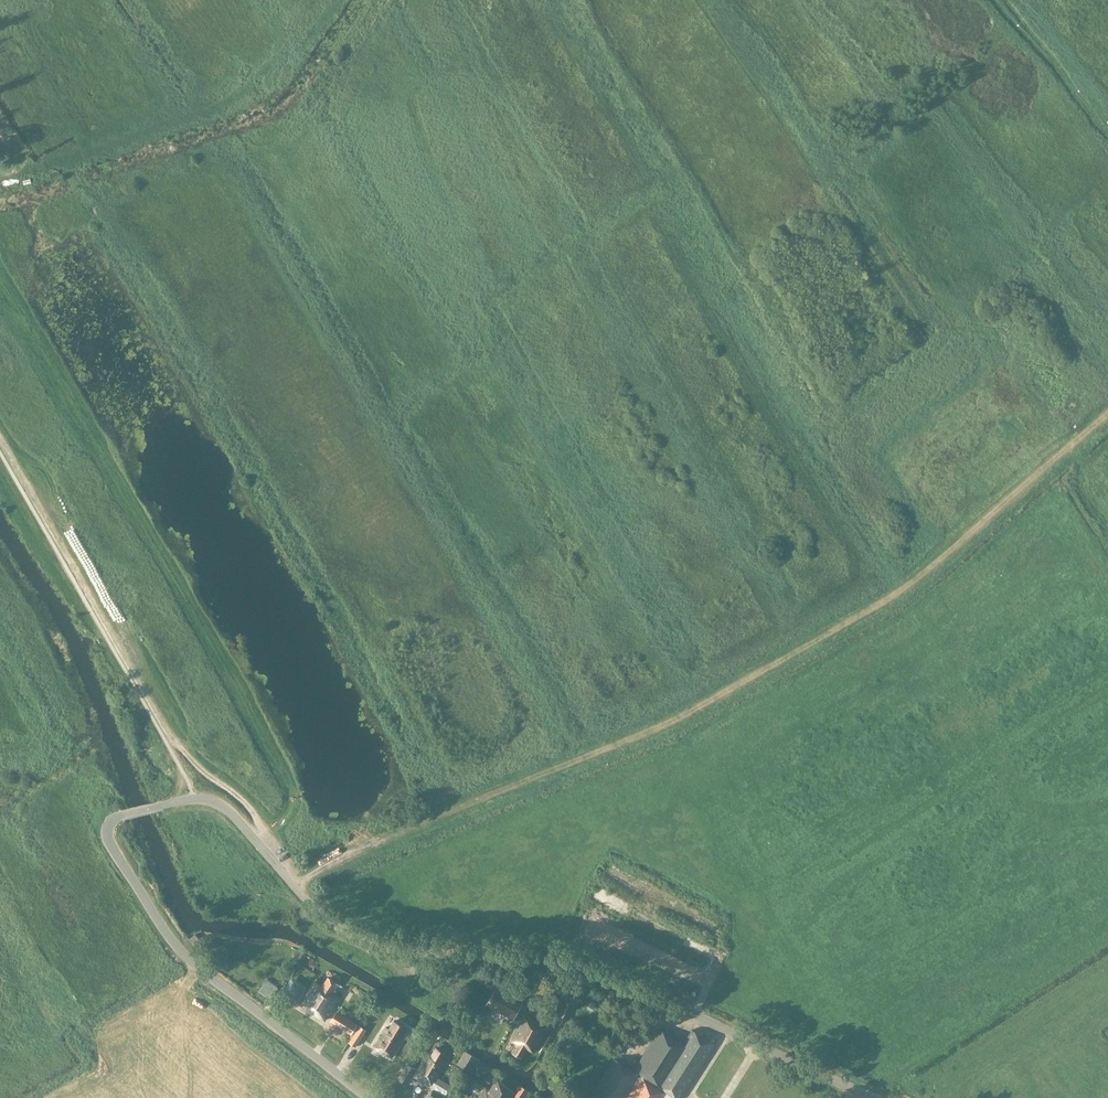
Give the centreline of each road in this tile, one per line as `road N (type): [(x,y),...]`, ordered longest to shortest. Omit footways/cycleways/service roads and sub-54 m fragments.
road 1 (track): [(292,884),(669,722),(786,657),(930,568),(1107,413)]
road 2 (tertiary): [(874,1097),(583,967),(363,941),(319,913),(213,801),(127,814)]
road 3 (track): [(257,844),(259,825),(245,803),(176,740),(0,437)]
road 4 (tertiary): [(369,1097),(171,941),(109,840),(110,824),(127,814)]

